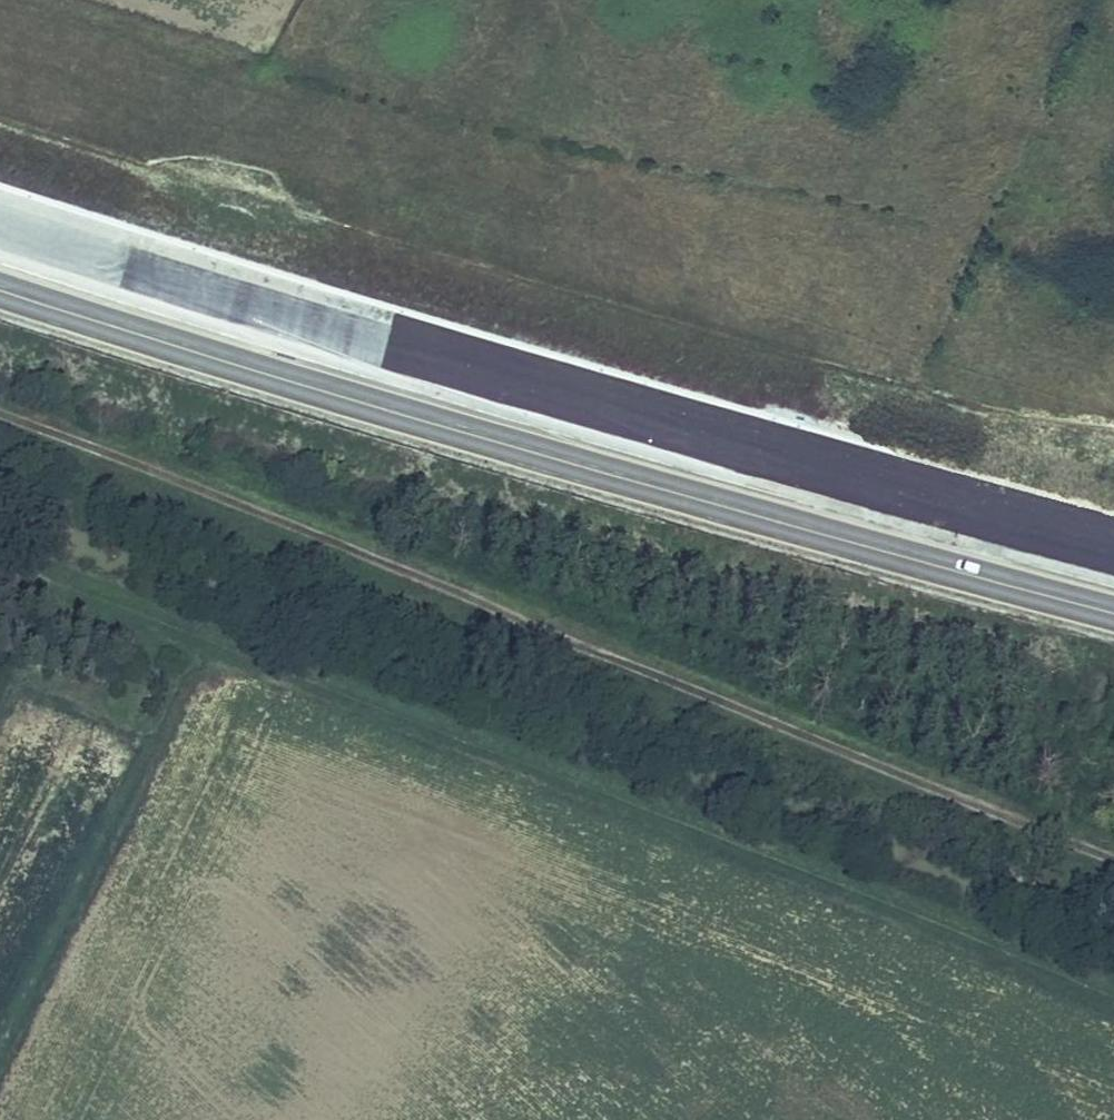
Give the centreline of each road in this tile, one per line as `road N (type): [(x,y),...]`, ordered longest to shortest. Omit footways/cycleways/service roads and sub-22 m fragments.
road 1 (track): [(1113,850),(513,603),(0,404)]
road 2 (track): [(0,558),(1113,1000)]
road 3 (motorway): [(0,290),(399,414),(1113,614)]
road 4 (motorway): [(1113,545),(629,410),(0,221)]

